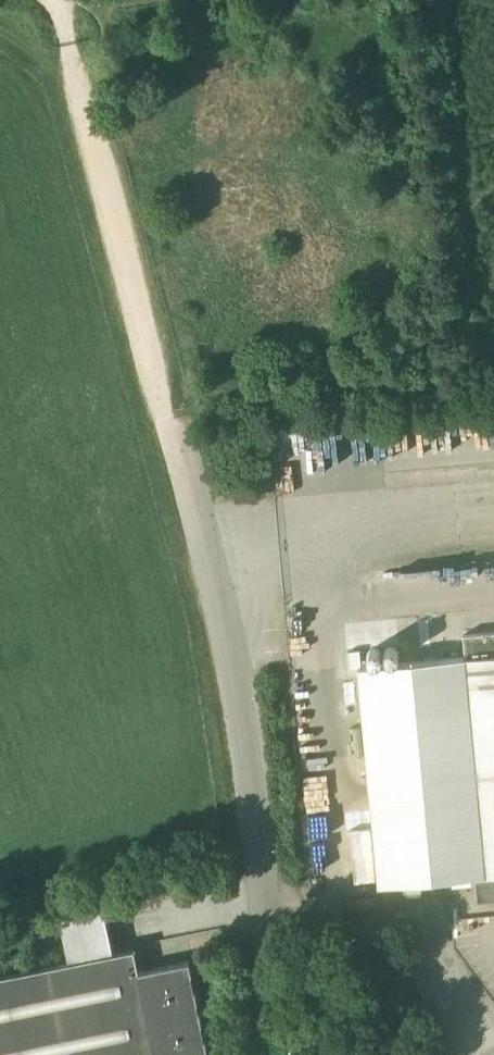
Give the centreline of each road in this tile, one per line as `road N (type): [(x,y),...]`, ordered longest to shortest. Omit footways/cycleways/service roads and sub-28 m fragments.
road 1 (unclassified): [(278,1054),(254,853),(175,432)]
road 2 (track): [(175,432),(54,0)]

